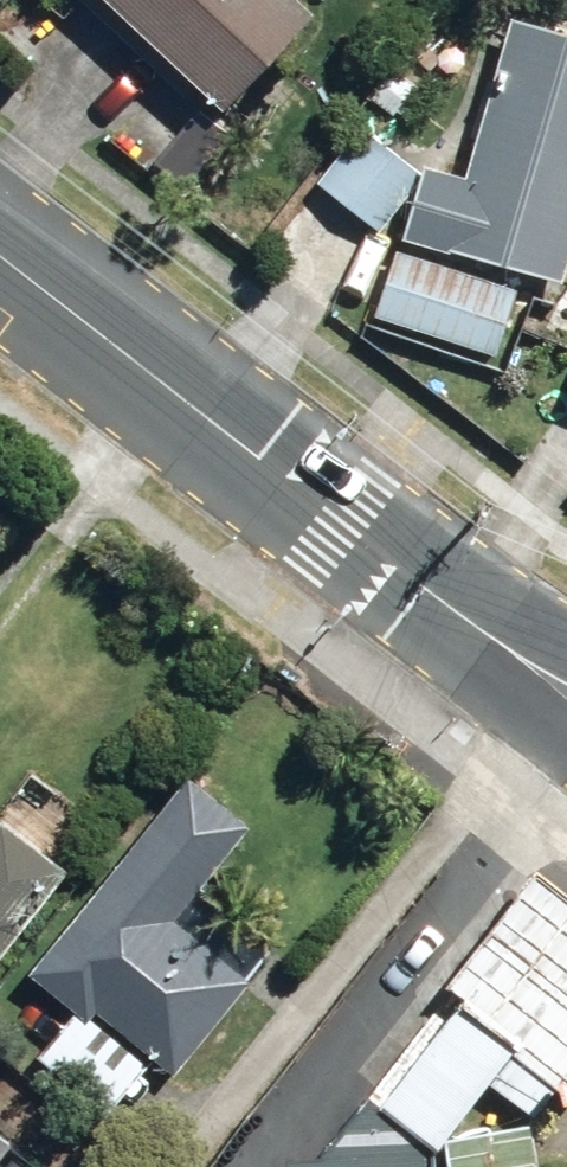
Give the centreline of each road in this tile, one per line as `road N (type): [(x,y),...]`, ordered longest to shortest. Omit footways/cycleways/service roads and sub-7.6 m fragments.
road 1 (secondary): [(0,241),(538,674)]

